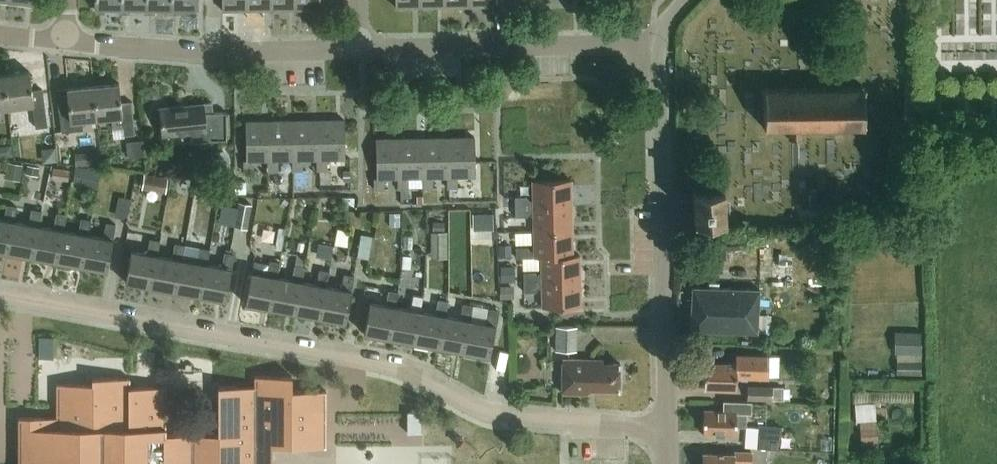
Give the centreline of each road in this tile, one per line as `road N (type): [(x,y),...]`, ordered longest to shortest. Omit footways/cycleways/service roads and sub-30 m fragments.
road 1 (unclassified): [(666,432),(480,412),(393,368),(0,296)]
road 2 (residential): [(666,432),(662,45)]
road 3 (residential): [(662,45),(358,51)]
road 4 (residential): [(358,51),(207,52),(67,40)]

